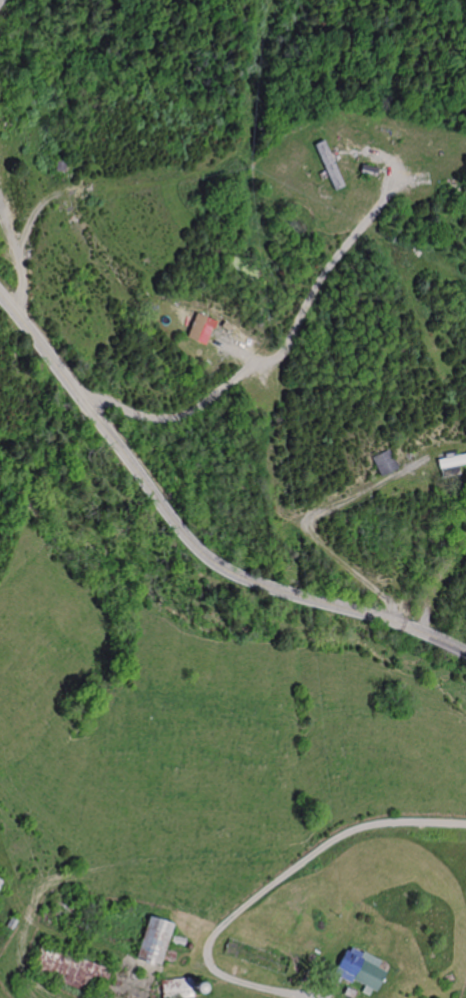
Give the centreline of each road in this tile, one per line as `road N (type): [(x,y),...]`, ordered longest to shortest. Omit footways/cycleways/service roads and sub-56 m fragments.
road 1 (secondary): [(465,652),(395,622),(251,581),(203,553),(0,294)]
road 2 (track): [(395,622),(393,605),(305,527),(325,508),(427,458)]
road 3 (track): [(15,312),(24,301),(23,238),(41,202),(62,192)]

